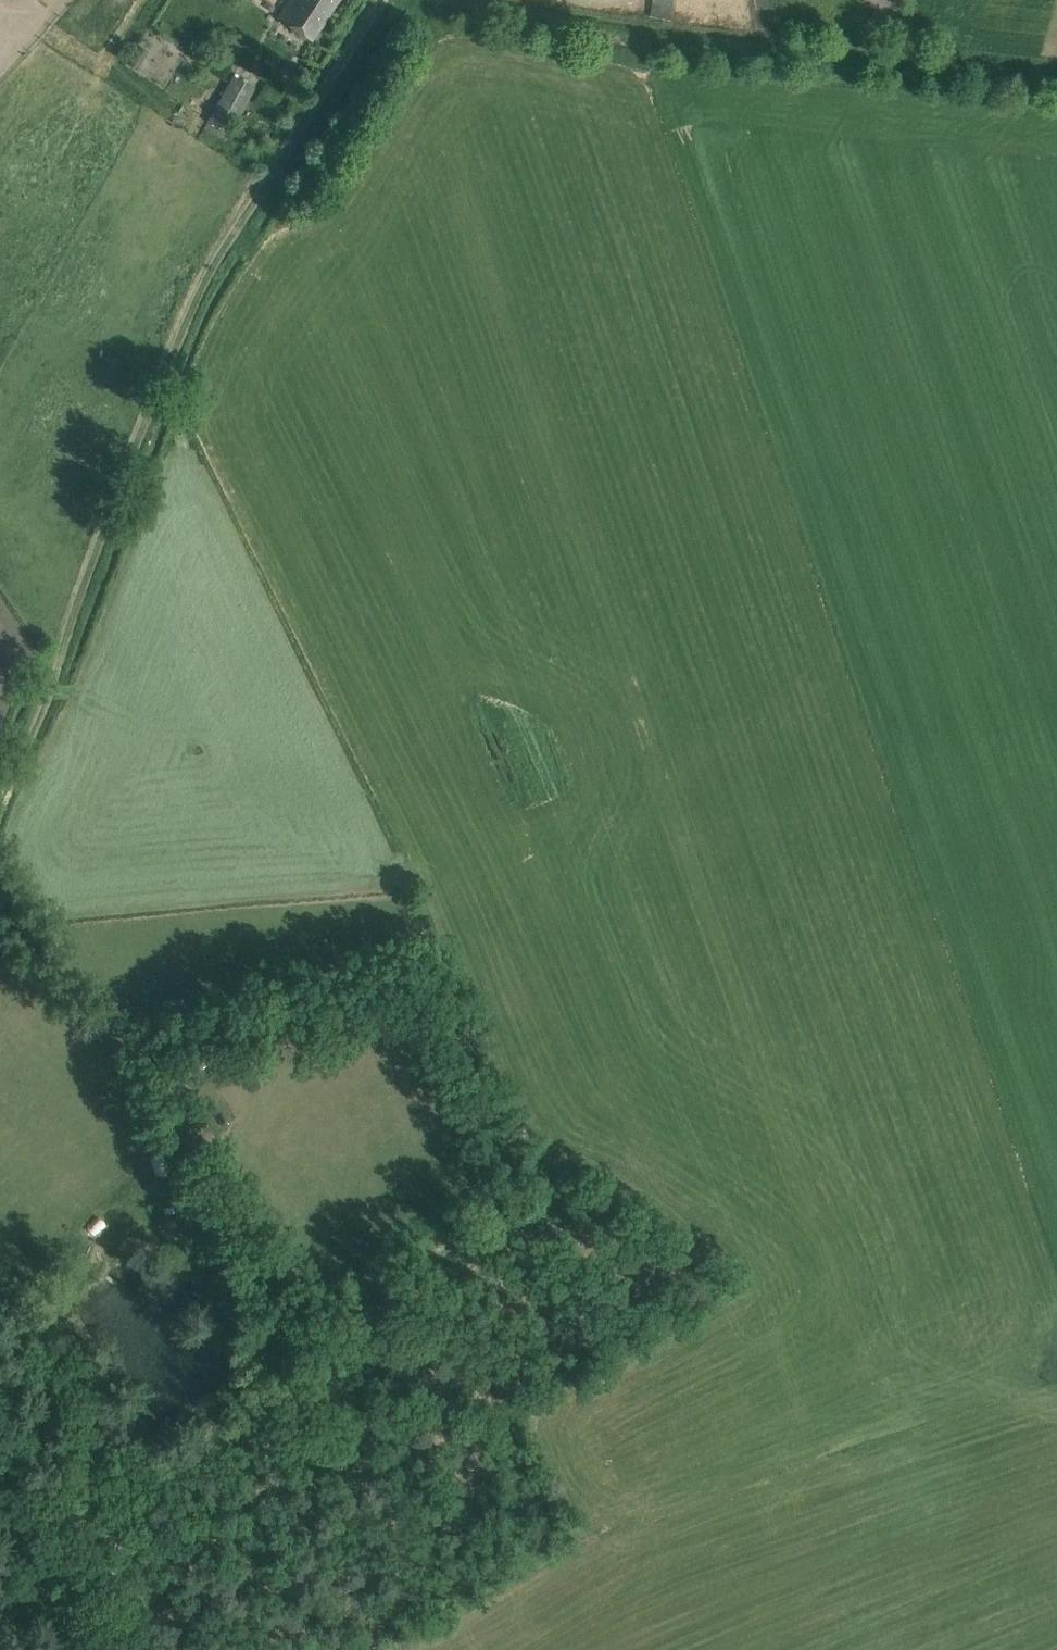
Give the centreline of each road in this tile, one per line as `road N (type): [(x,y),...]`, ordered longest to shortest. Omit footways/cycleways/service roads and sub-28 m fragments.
road 1 (track): [(81,1649),(0,1504)]

